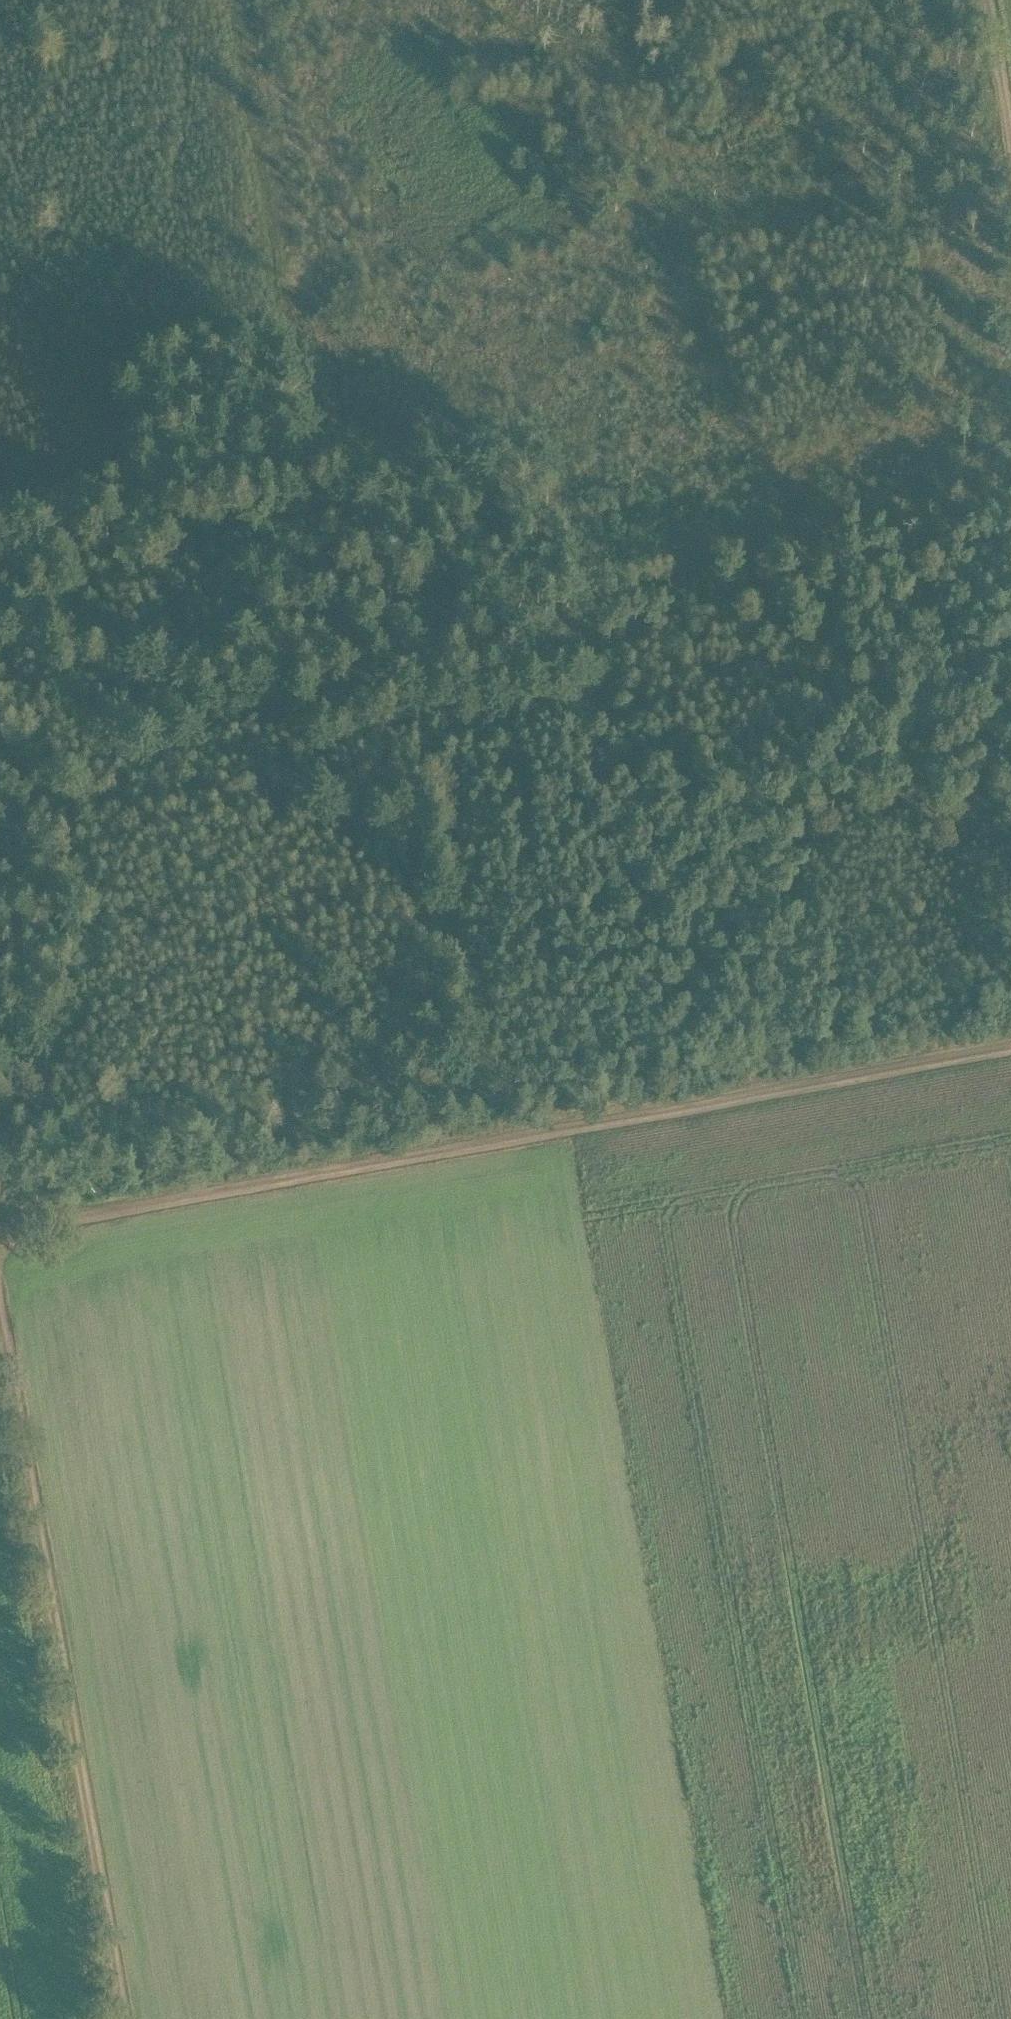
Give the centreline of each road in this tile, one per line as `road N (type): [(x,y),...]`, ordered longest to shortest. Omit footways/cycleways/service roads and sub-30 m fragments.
road 1 (track): [(0,1229),(1010,1041)]
road 2 (track): [(120,2018),(0,1307)]

